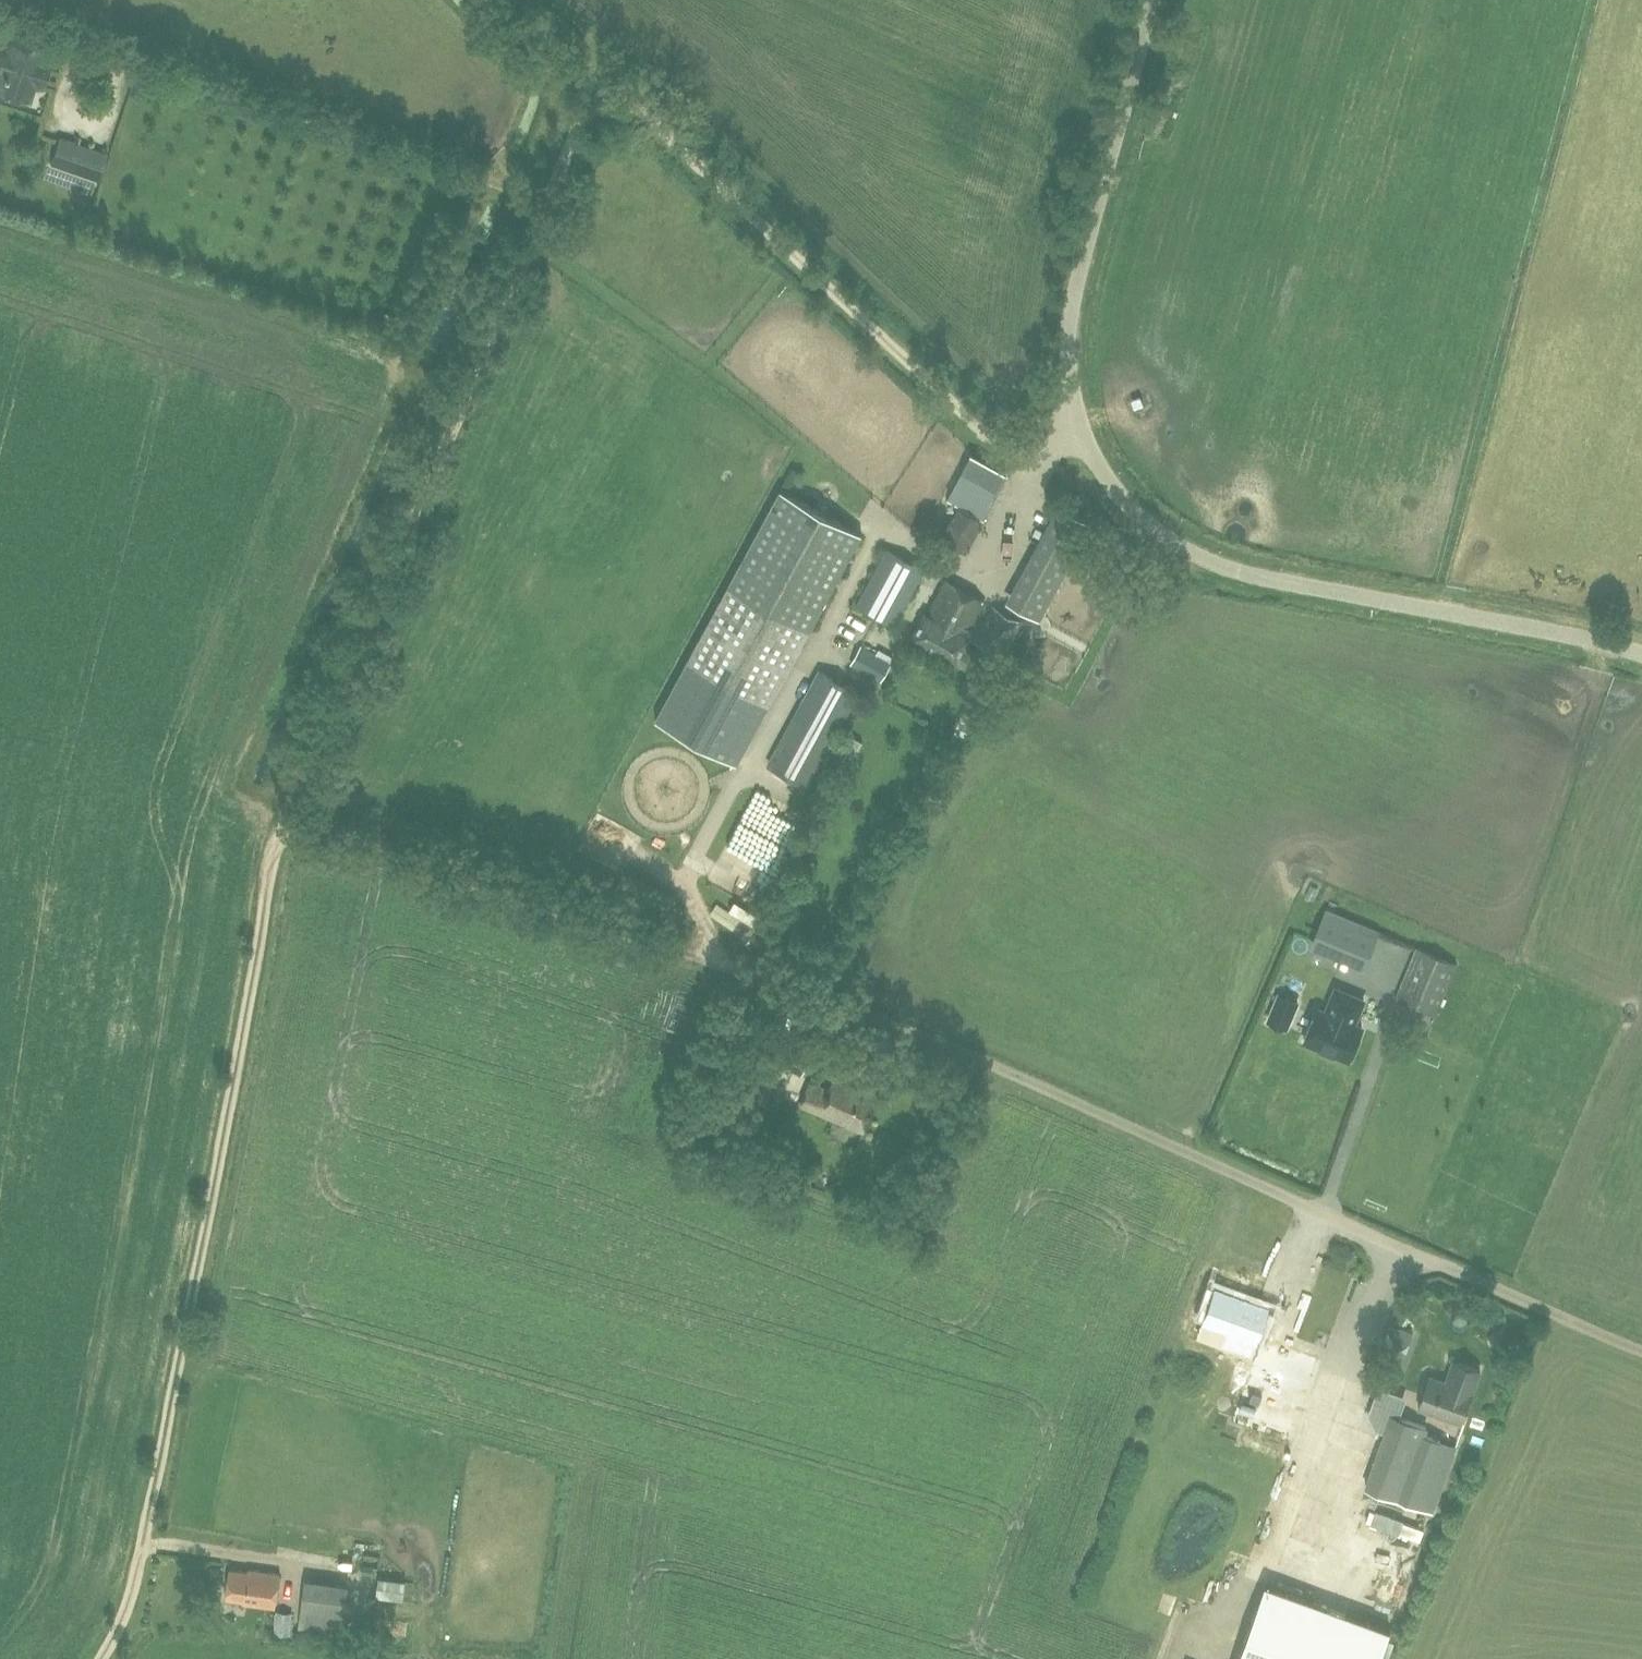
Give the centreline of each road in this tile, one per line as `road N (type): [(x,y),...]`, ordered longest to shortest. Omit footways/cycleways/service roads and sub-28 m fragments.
road 1 (unclassified): [(1641,654),(1238,570),(1139,527),(1080,446),(1061,392),(1057,339),(1147,0)]
road 2 (unclassified): [(1641,1356),(783,978),(677,944)]
road 3 (track): [(100,1658),(144,1544),(284,813)]
road 4 (track): [(284,813),(598,73)]
road 5 (track): [(1080,446),(1002,442),(969,423),(598,73)]
road 6 (track): [(677,944),(284,813)]

